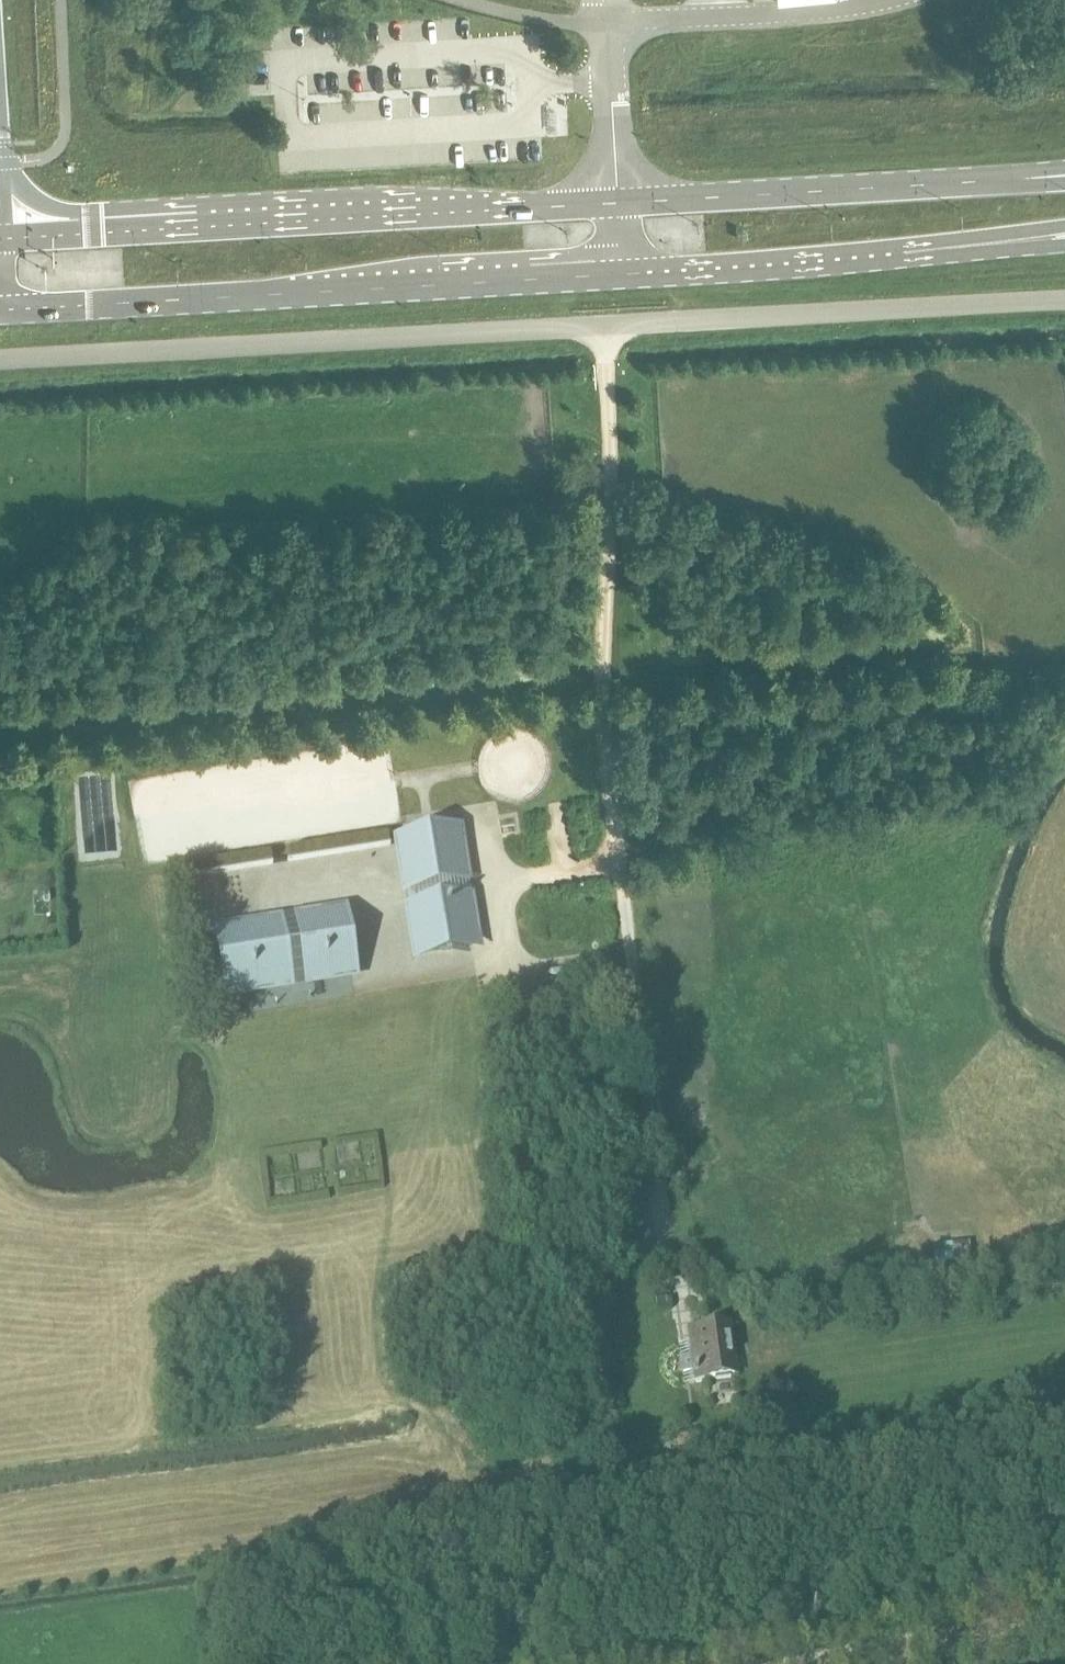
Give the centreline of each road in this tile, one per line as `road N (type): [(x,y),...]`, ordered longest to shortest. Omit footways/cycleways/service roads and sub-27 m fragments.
road 1 (unclassified): [(670,1274),(599,697),(614,566),(600,326)]
road 2 (primary): [(0,310),(620,274)]
road 3 (primary): [(618,202),(8,237)]
road 4 (unclassified): [(0,360),(600,326)]
road 5 (unclassified): [(600,326),(1064,299)]
road 6 (unclassified): [(618,202),(605,22),(791,14),(883,0)]
road 7 (primary): [(1028,178),(618,202)]
road 8 (primary): [(620,274),(999,244)]
road 9 (track): [(1064,1624),(811,1663)]
road 10 (motorway): [(8,237),(0,105)]

